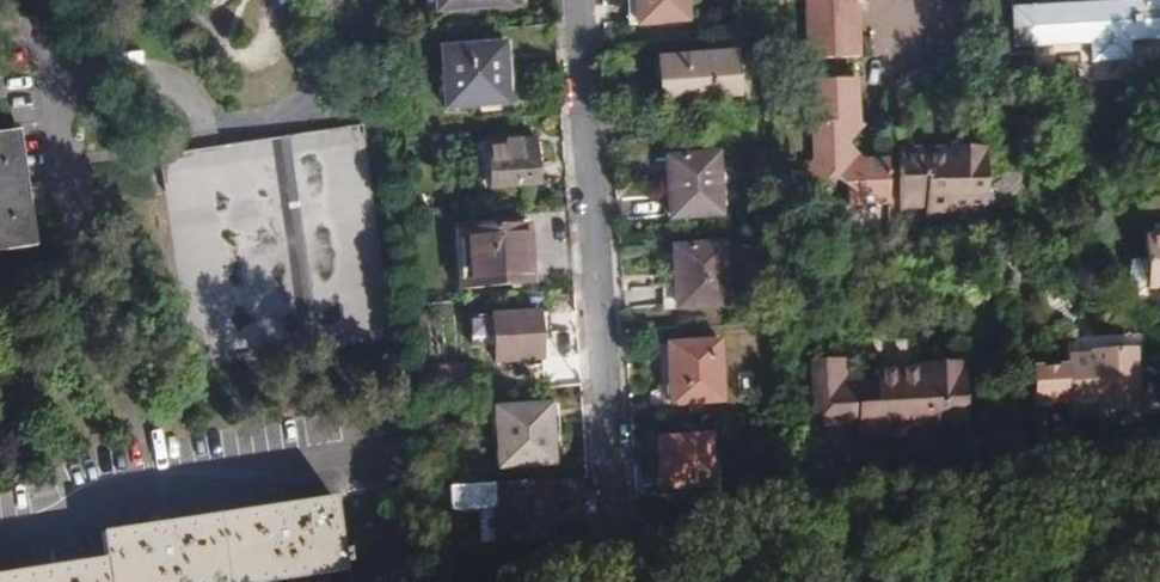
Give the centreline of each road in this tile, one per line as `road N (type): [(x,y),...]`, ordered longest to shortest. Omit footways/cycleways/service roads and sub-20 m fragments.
road 1 (residential): [(576,0),(615,557)]
road 2 (unclassified): [(1159,463),(789,514),(615,557)]
road 3 (residential): [(0,520),(116,494),(388,456)]

